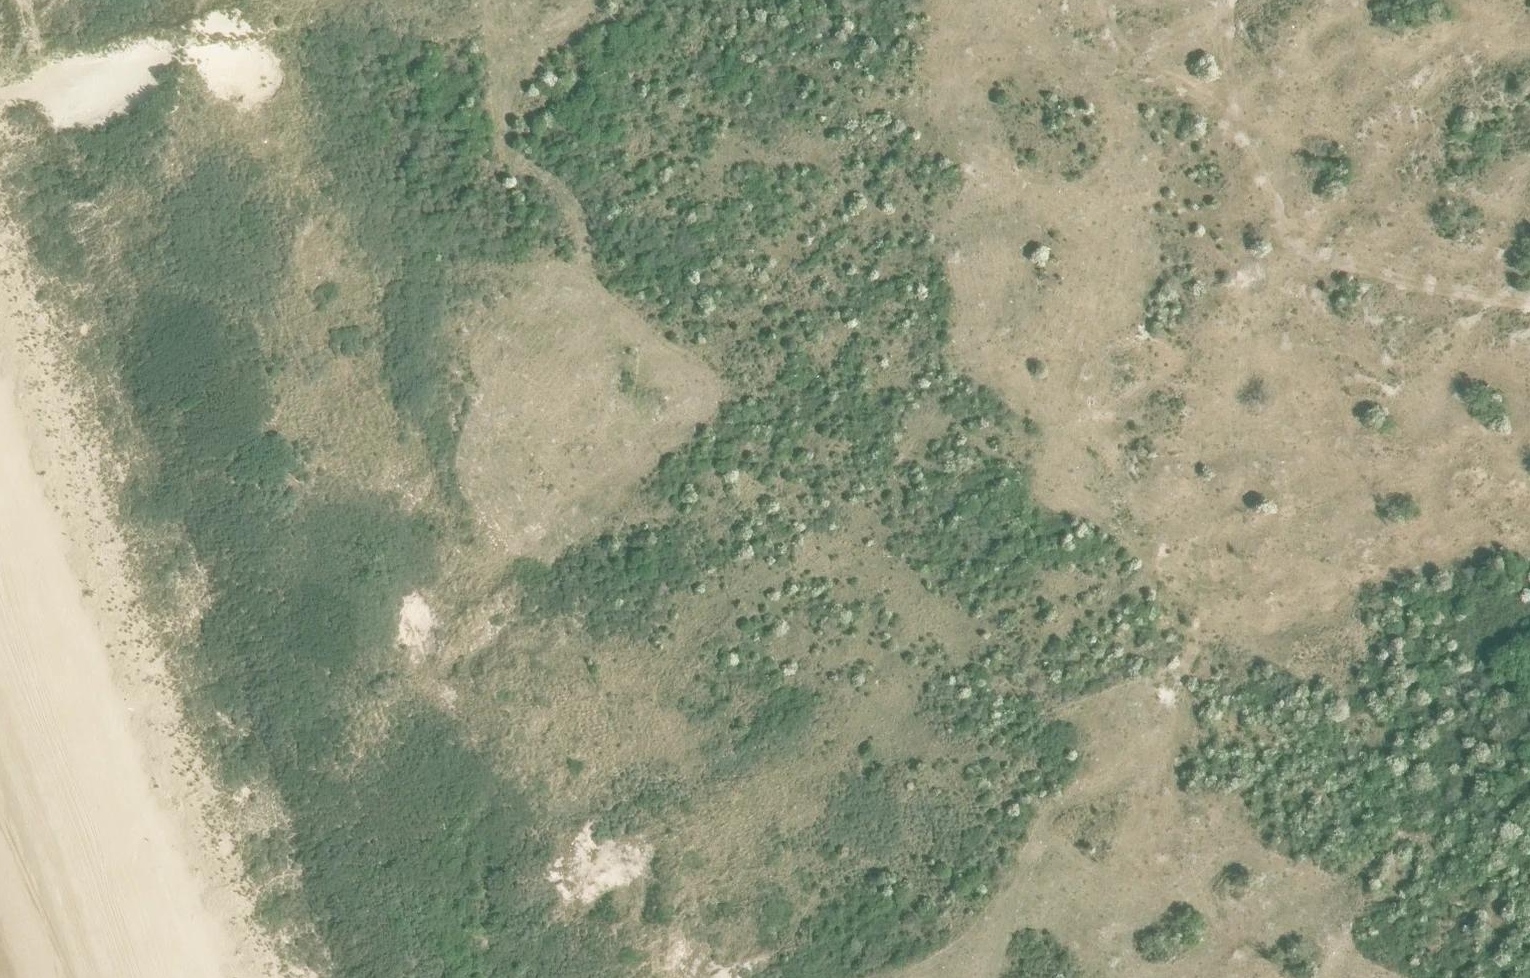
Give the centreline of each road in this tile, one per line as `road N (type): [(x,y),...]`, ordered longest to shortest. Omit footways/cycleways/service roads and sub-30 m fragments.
road 1 (track): [(1529,303),(1384,275),(1300,244),(1240,126),(1226,54),(1233,0)]

